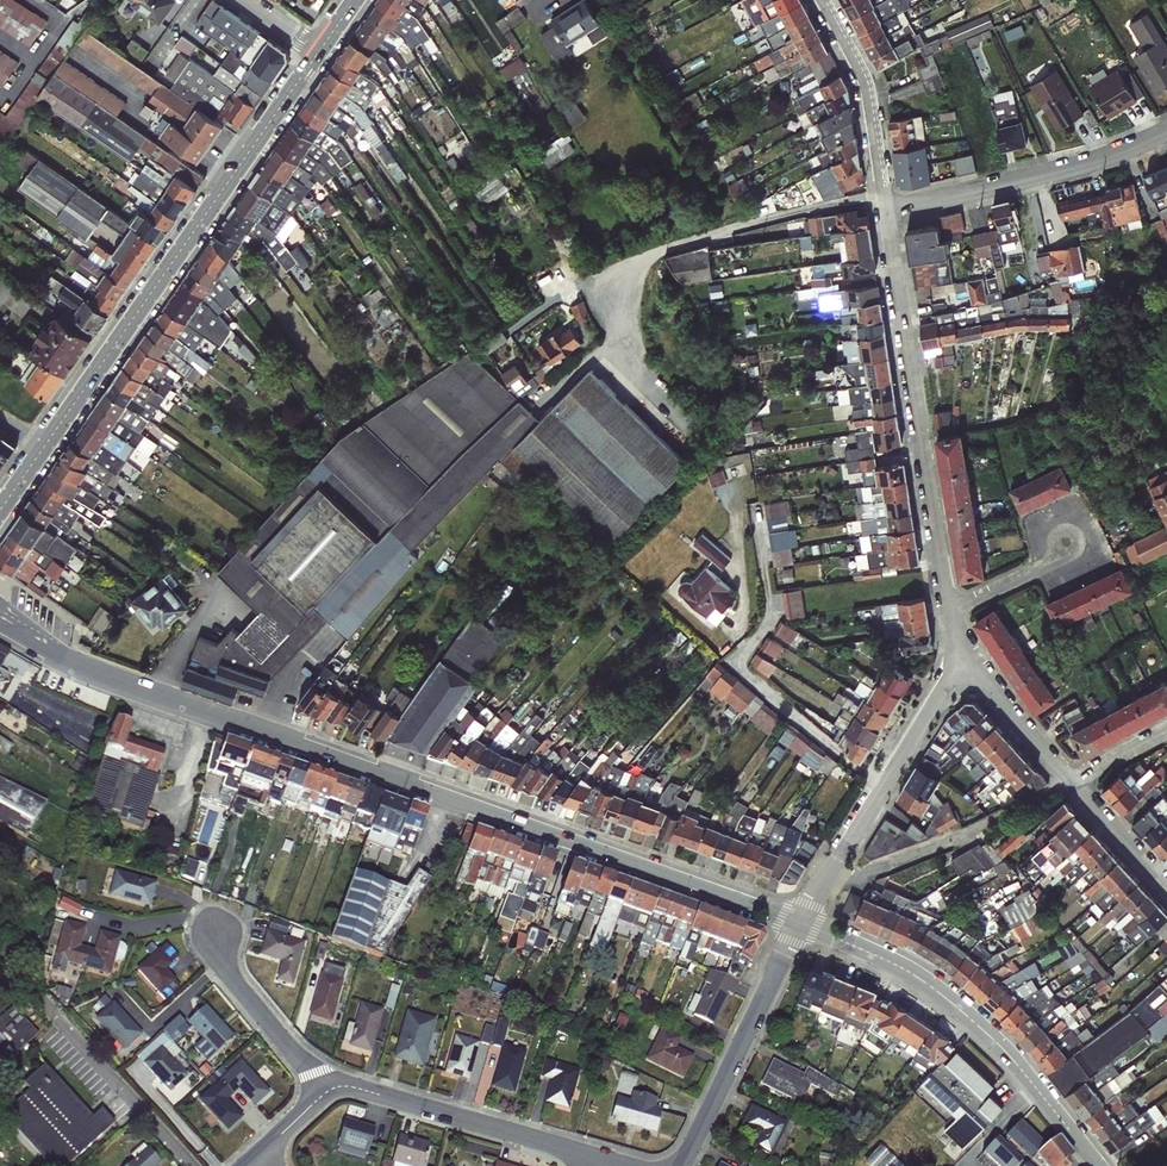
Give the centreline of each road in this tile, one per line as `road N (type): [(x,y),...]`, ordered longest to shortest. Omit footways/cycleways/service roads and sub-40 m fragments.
road 1 (tertiary): [(0,620),(131,693),(569,836),(803,923)]
road 2 (primary): [(318,53),(0,512)]
road 3 (residential): [(885,210),(952,637)]
road 4 (tertiary): [(803,923),(972,1015),(1097,1165)]
road 5 (residential): [(1166,126),(1112,157),(885,210)]
road 6 (residential): [(606,1165),(496,1120),(333,1086)]
road 7 (residential): [(803,923),(679,1165)]
road 8 (residential): [(952,637),(941,686),(834,872)]
road 9 (unclassified): [(1075,778),(851,878),(834,872)]
road 10 (residential): [(822,0),(858,66),(885,210)]
road 11 (residential): [(333,1086),(268,1026),(209,943),(211,917)]
road 12 (residential): [(1075,778),(952,637)]
road 13 (residential): [(1166,882),(1075,778)]

